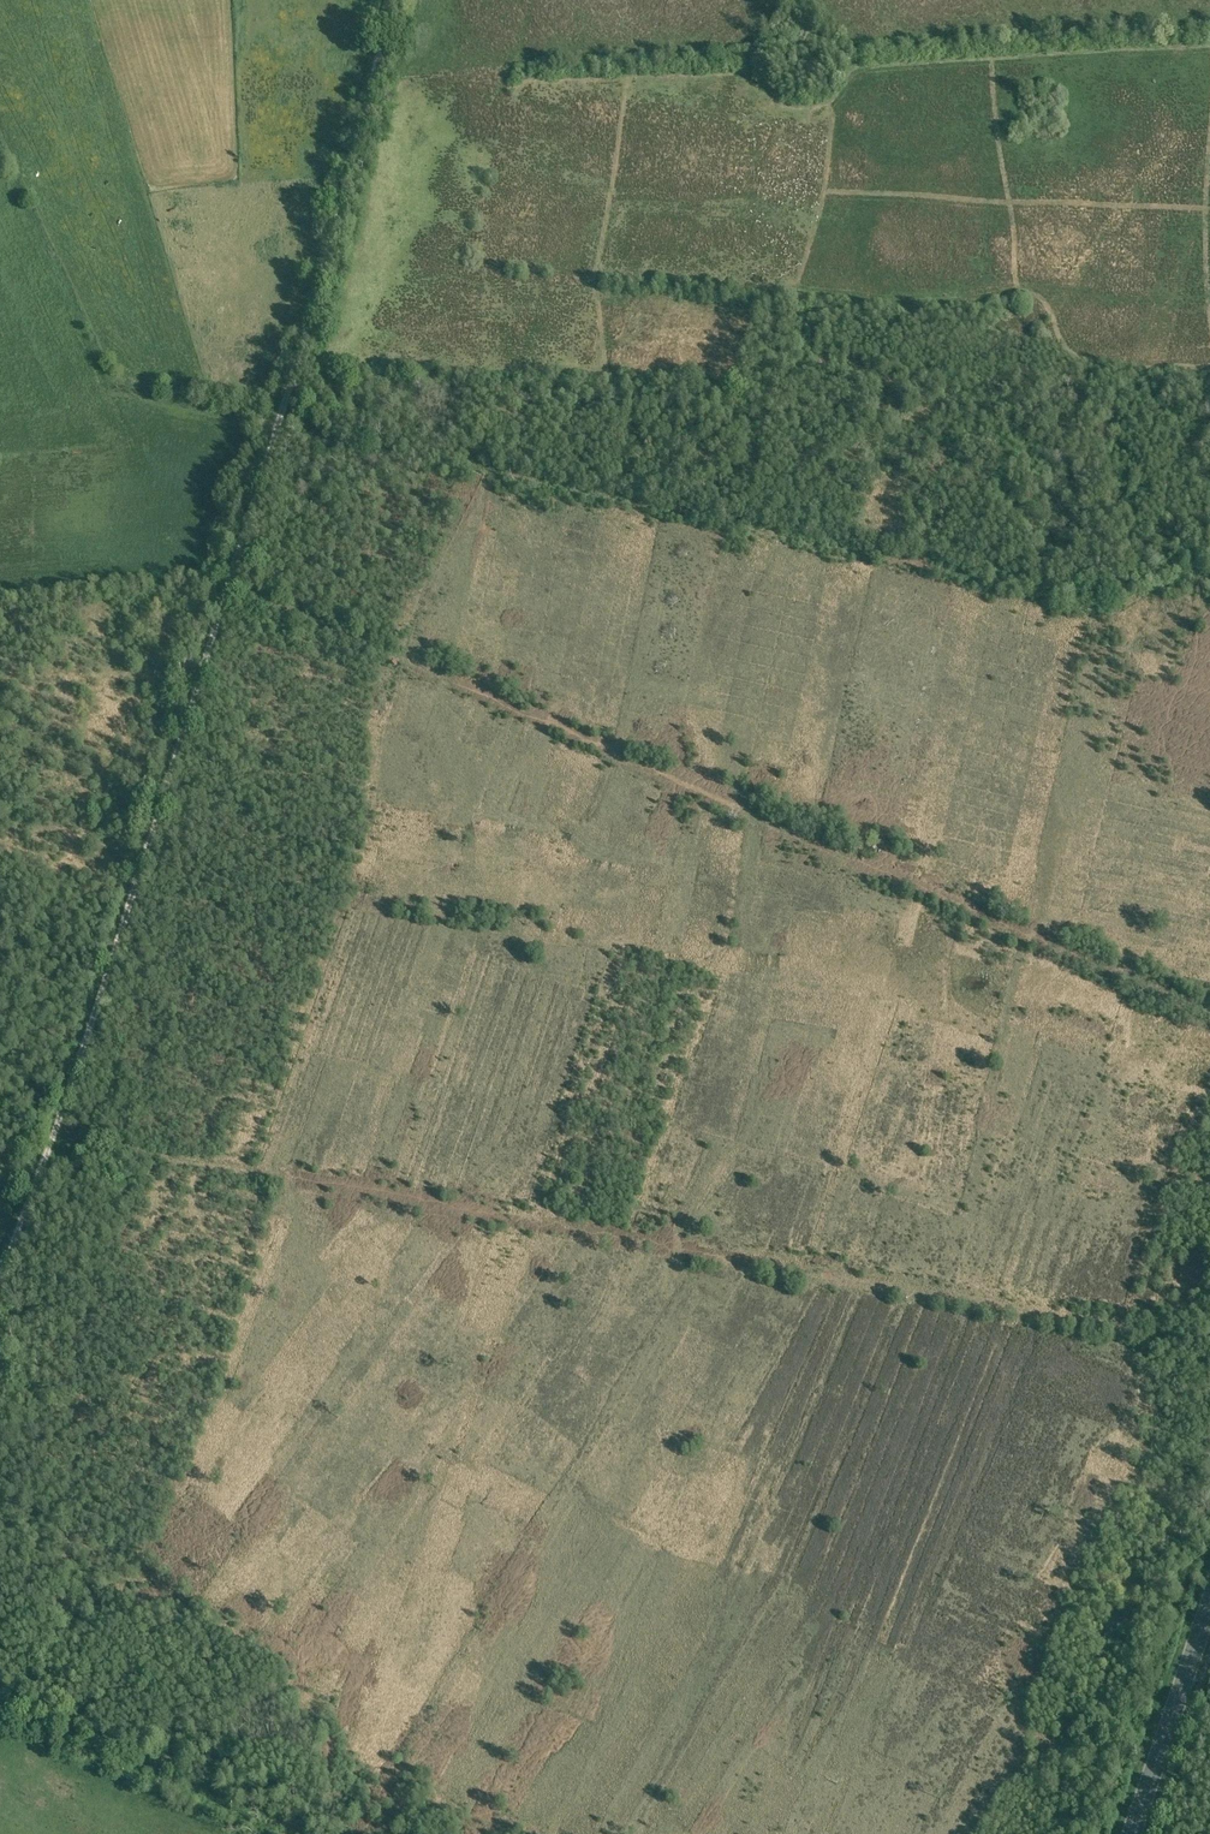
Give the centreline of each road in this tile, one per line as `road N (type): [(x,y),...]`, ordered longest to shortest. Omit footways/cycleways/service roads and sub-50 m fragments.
road 1 (track): [(399,0),(131,916),(0,1278)]
road 2 (primary): [(1128,1833),(1209,1574)]

